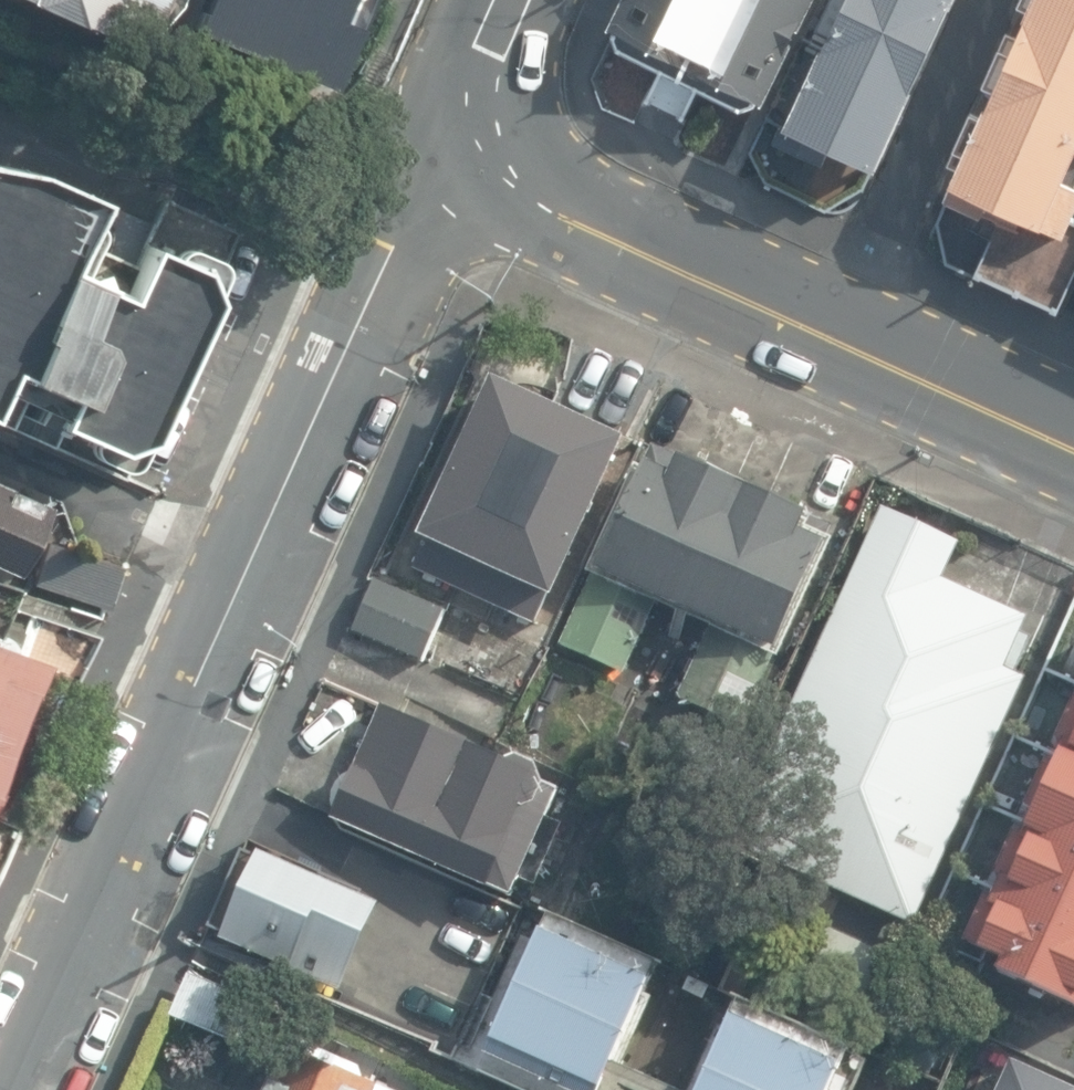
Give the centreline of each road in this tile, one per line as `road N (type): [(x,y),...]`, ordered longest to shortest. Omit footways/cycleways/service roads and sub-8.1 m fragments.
road 1 (tertiary): [(19,1089),(457,149)]
road 2 (secondary): [(457,149),(1073,455)]
road 3 (secondary): [(457,149),(522,0)]

